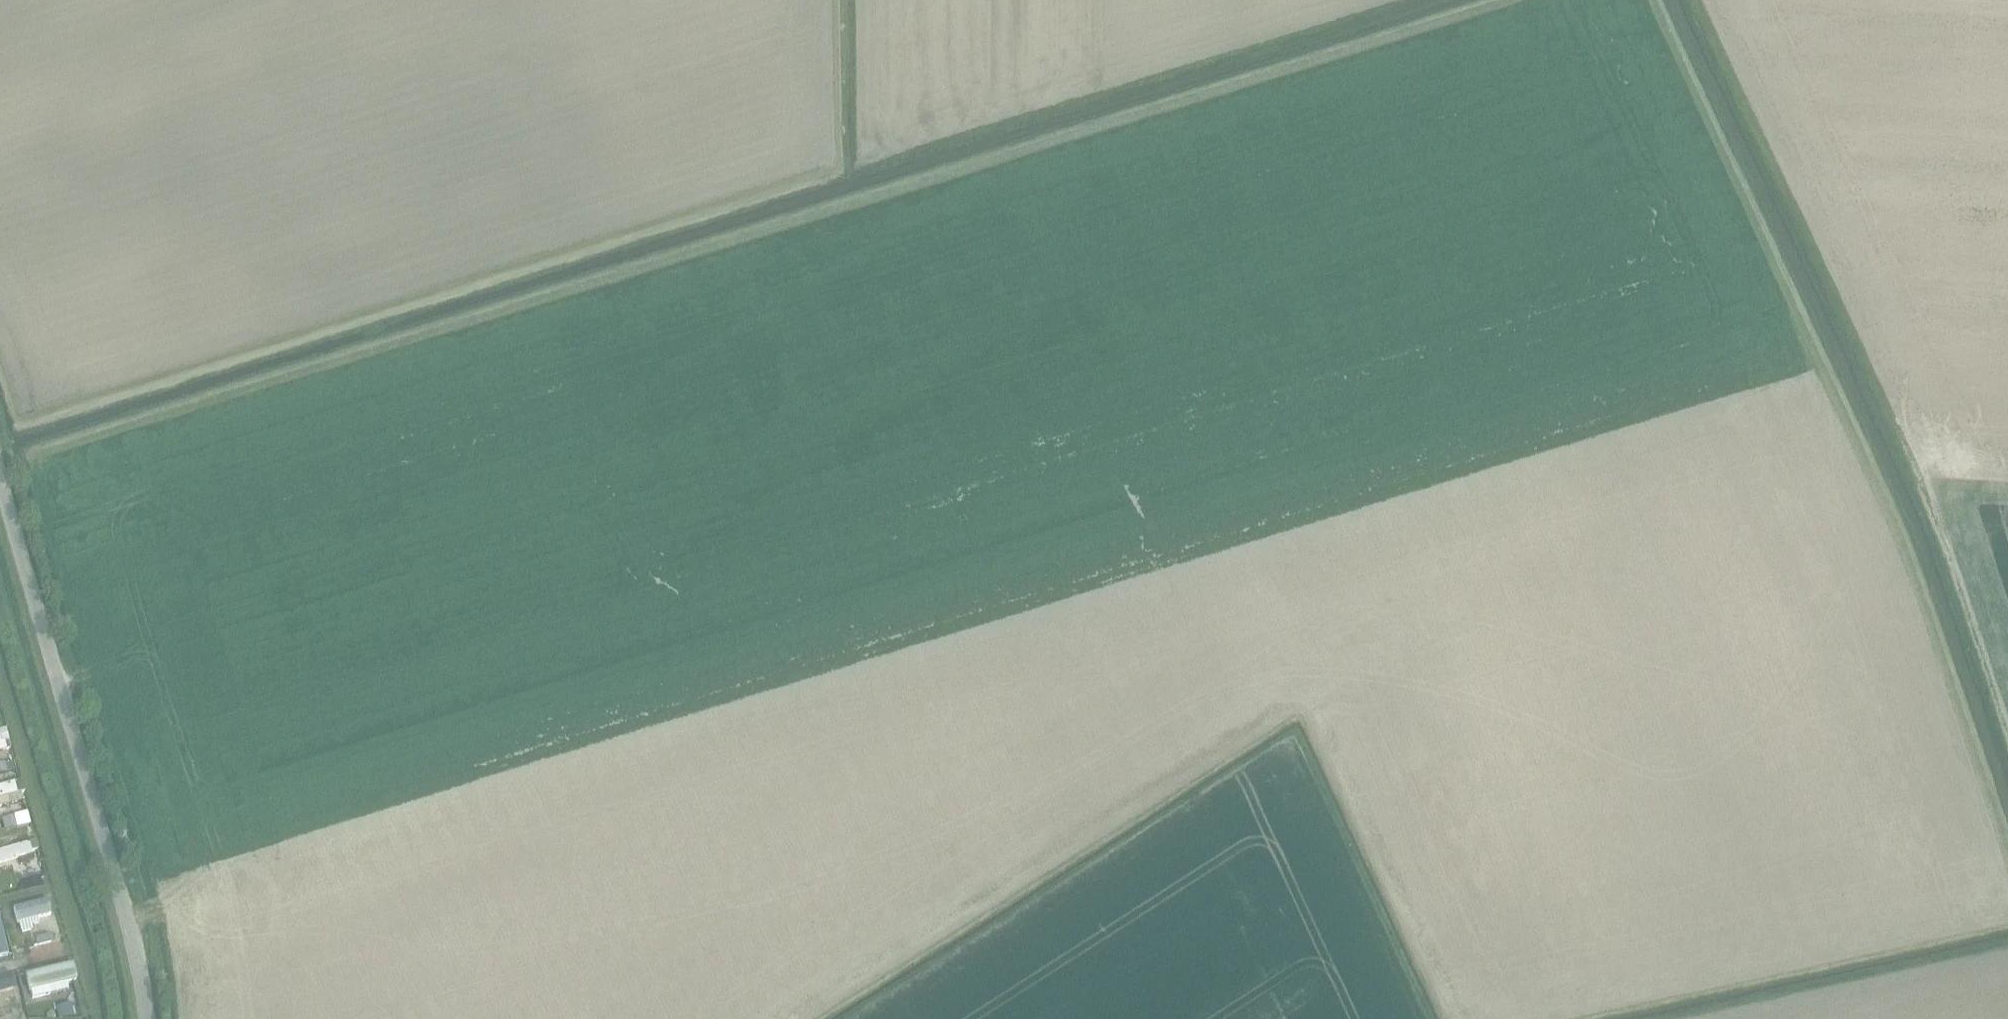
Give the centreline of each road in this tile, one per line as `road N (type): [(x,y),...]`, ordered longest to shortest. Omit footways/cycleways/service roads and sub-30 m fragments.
road 1 (unclassified): [(156,1018),(146,930),(0,446)]

